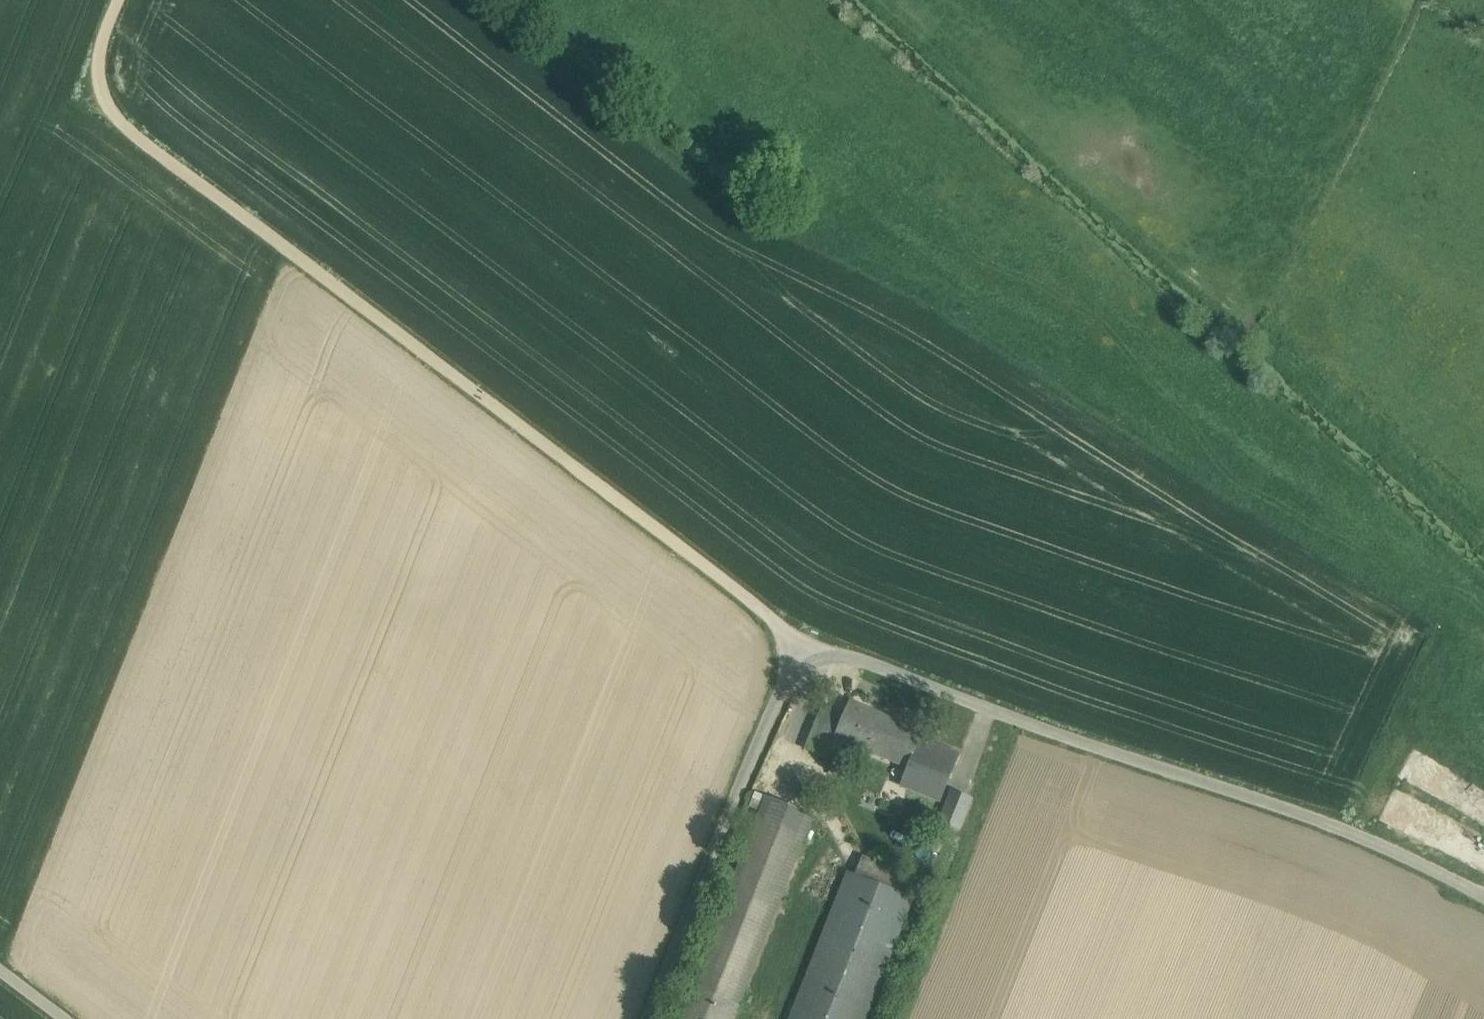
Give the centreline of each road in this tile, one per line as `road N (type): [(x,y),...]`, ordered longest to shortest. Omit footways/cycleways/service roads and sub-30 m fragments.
road 1 (track): [(1483,897),(1369,837),(800,641),(642,1018)]
road 2 (track): [(800,641),(117,124),(102,57),(122,0)]

